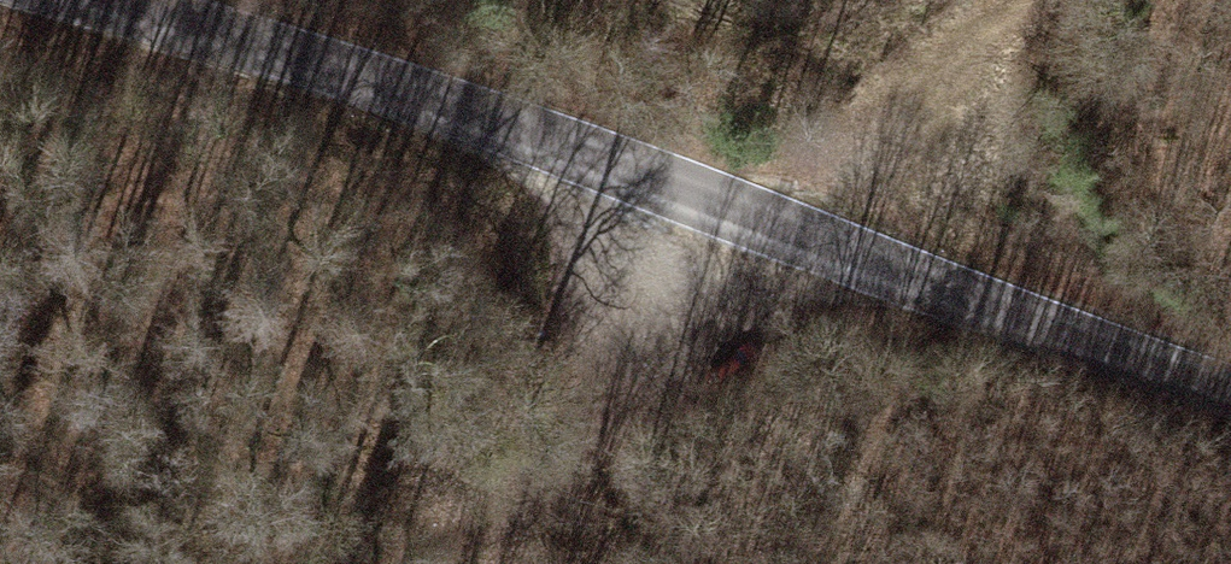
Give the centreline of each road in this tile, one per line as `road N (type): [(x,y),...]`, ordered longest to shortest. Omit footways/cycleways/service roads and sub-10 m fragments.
road 1 (tertiary): [(91,0),(491,117),(1230,393)]
road 2 (track): [(369,563),(510,480),(800,232)]

